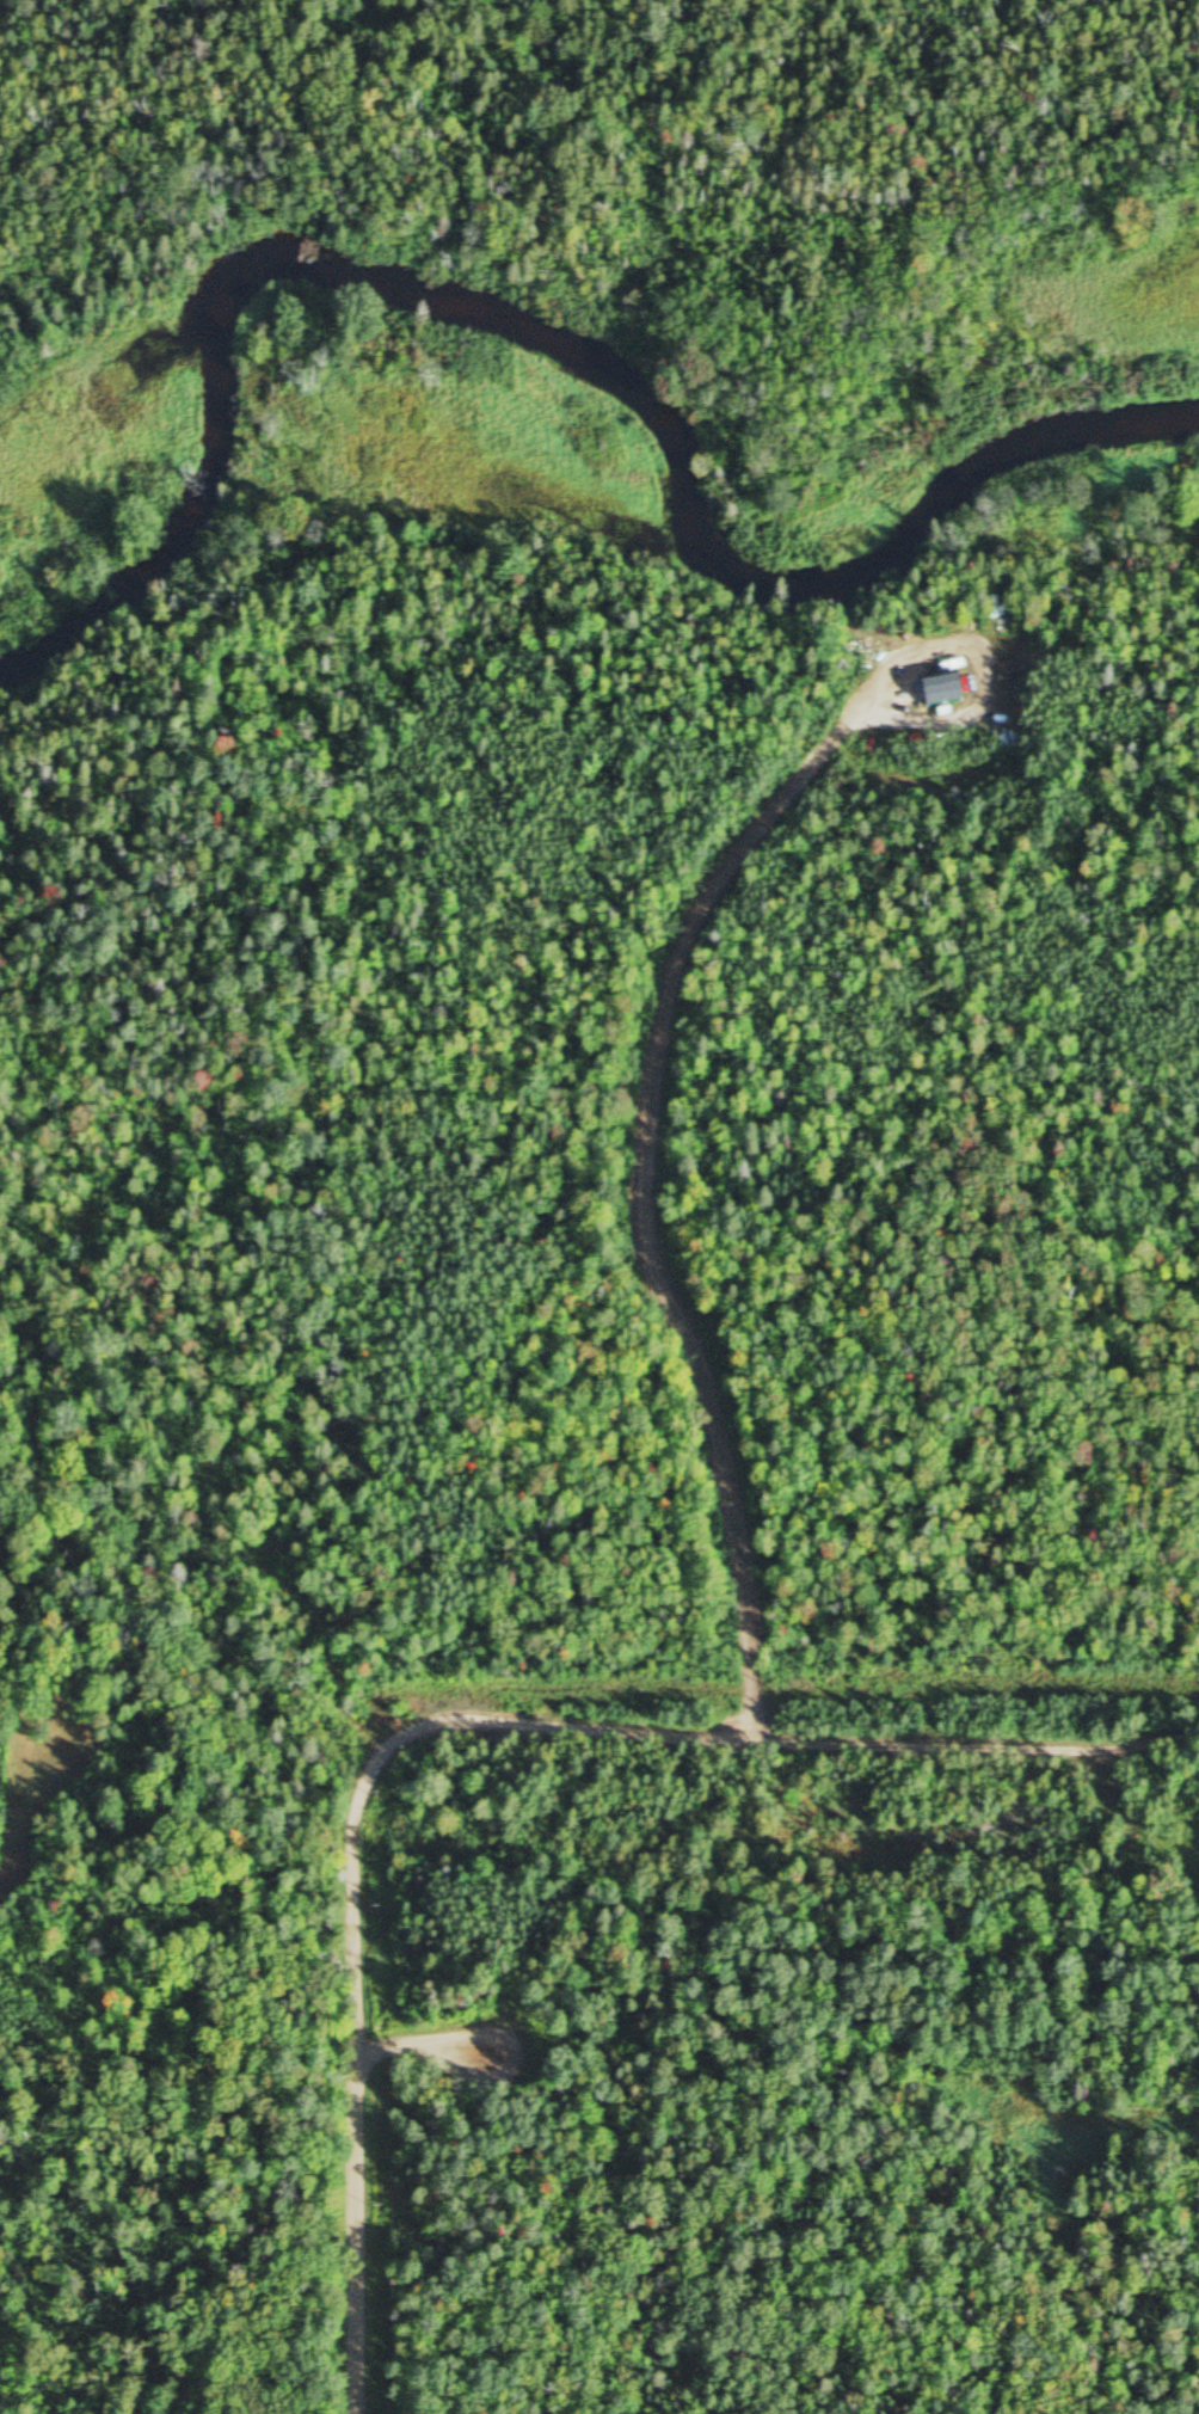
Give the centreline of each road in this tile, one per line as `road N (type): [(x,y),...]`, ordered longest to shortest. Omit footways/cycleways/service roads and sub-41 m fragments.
road 1 (track): [(358,1828),(367,1780),(386,1752),(418,1732),(484,1721),(1017,1746),(1126,1745),(1198,1726)]
road 2 (residential): [(371,2413),(358,1828)]

